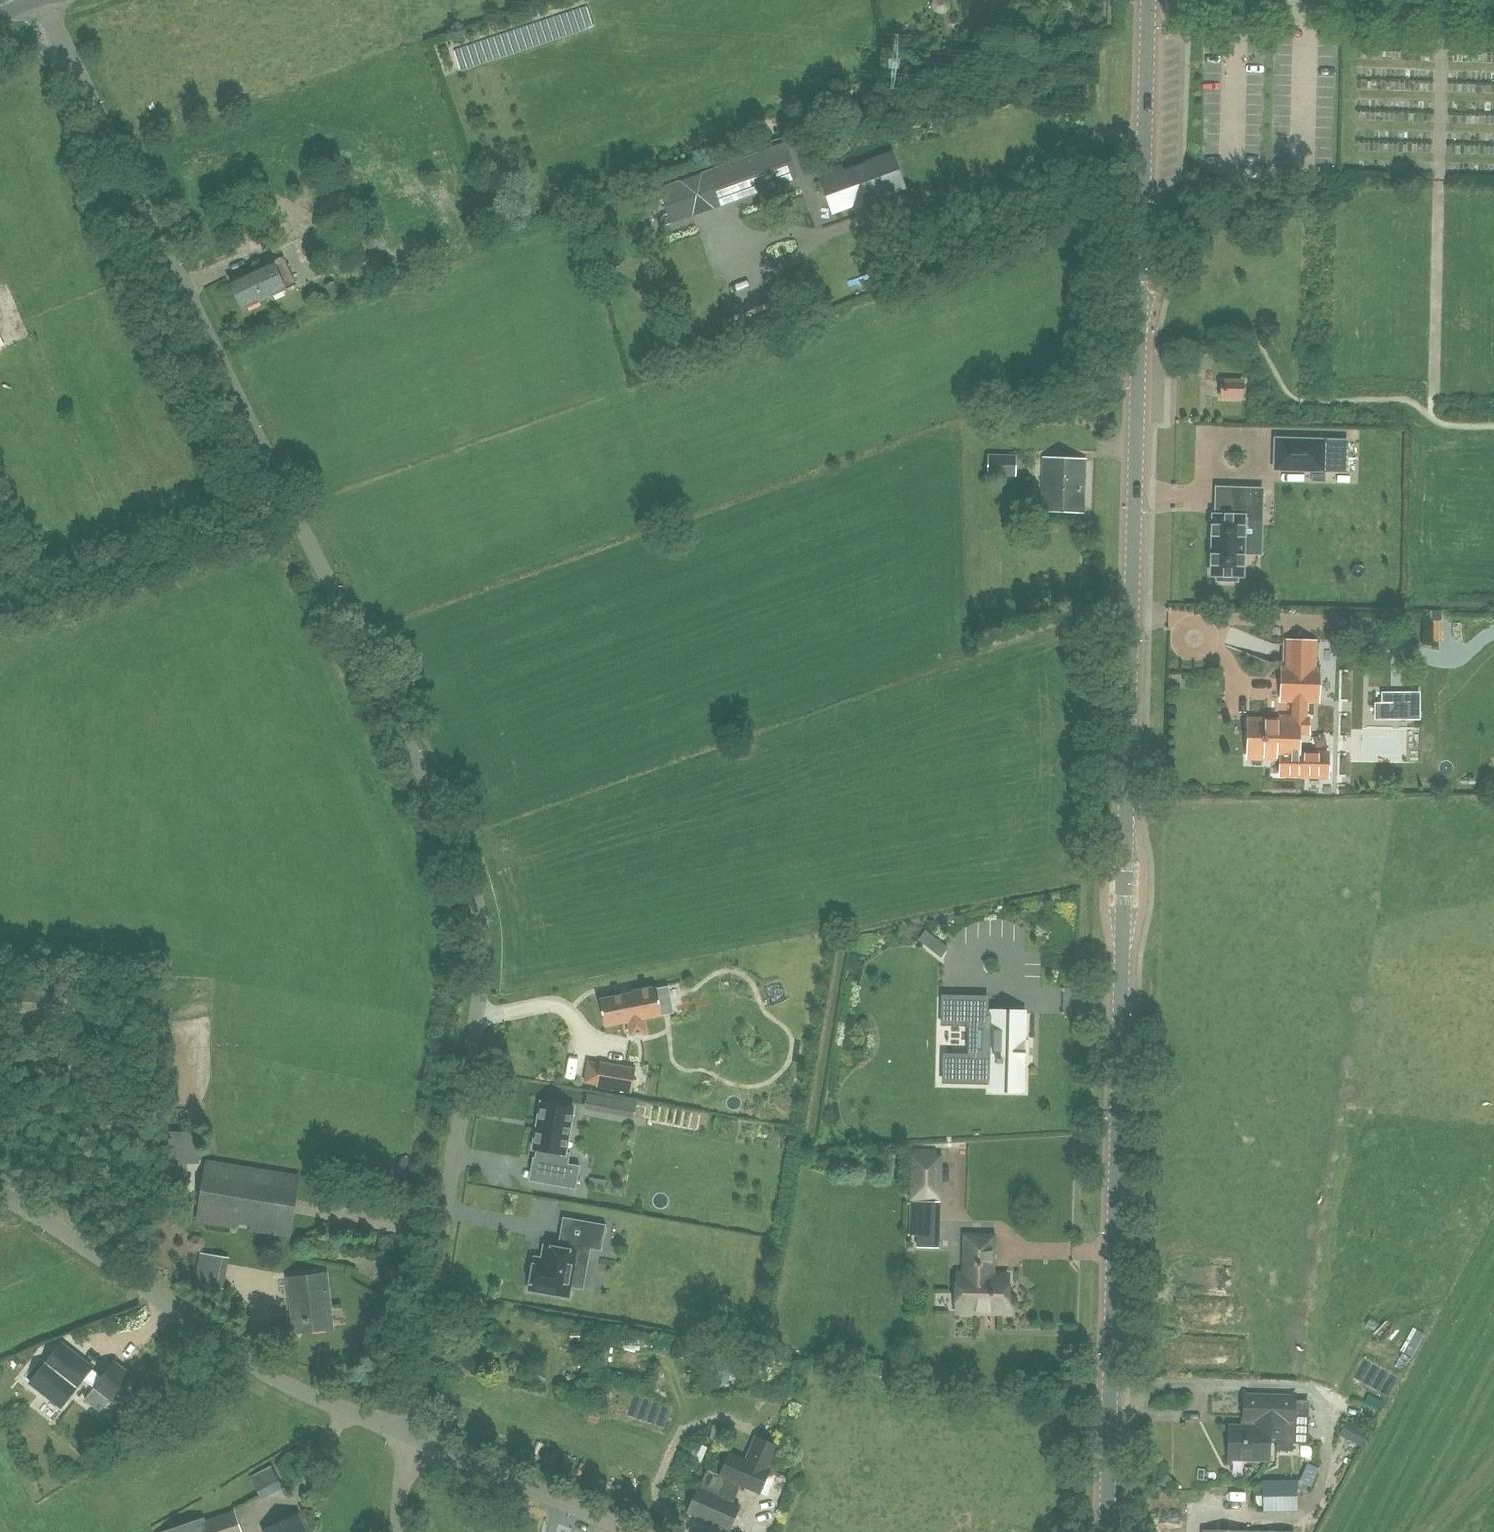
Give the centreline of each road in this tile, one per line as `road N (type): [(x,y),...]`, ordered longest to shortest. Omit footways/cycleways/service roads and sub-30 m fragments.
road 1 (unclassified): [(408,1437),(480,914),(463,863),(64,44),(50,0)]
road 2 (secondary): [(1107,1531),(1150,0)]
road 3 (unclassified): [(408,1437),(223,1347),(67,1231),(0,1195)]
road 4 (unclassified): [(630,1531),(408,1437)]

